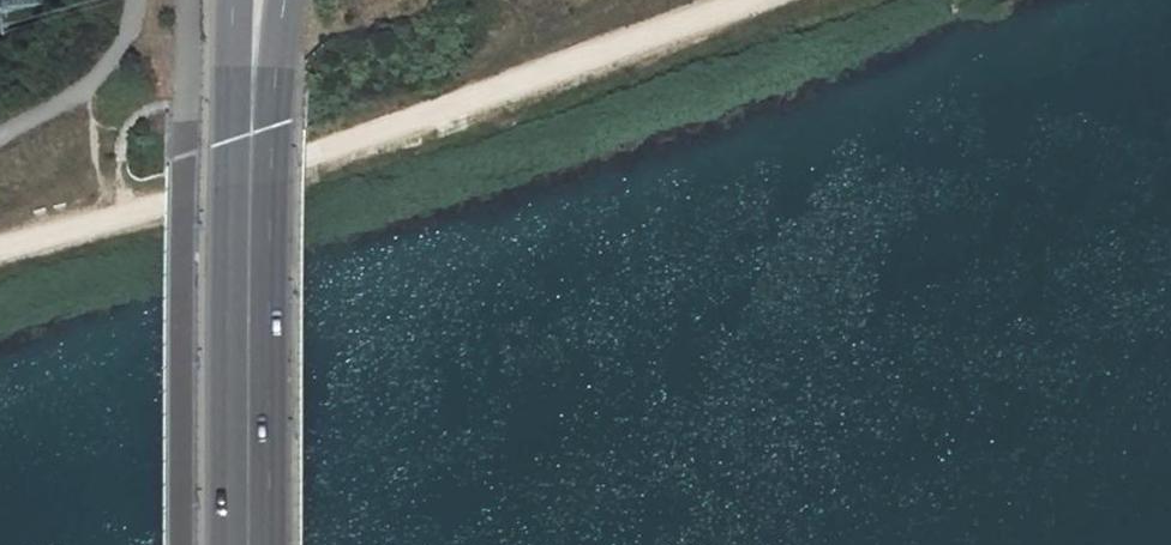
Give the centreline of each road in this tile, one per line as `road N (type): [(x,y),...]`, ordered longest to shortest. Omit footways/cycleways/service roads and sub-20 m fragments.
road 1 (primary): [(282,0),(272,146),(273,544)]

